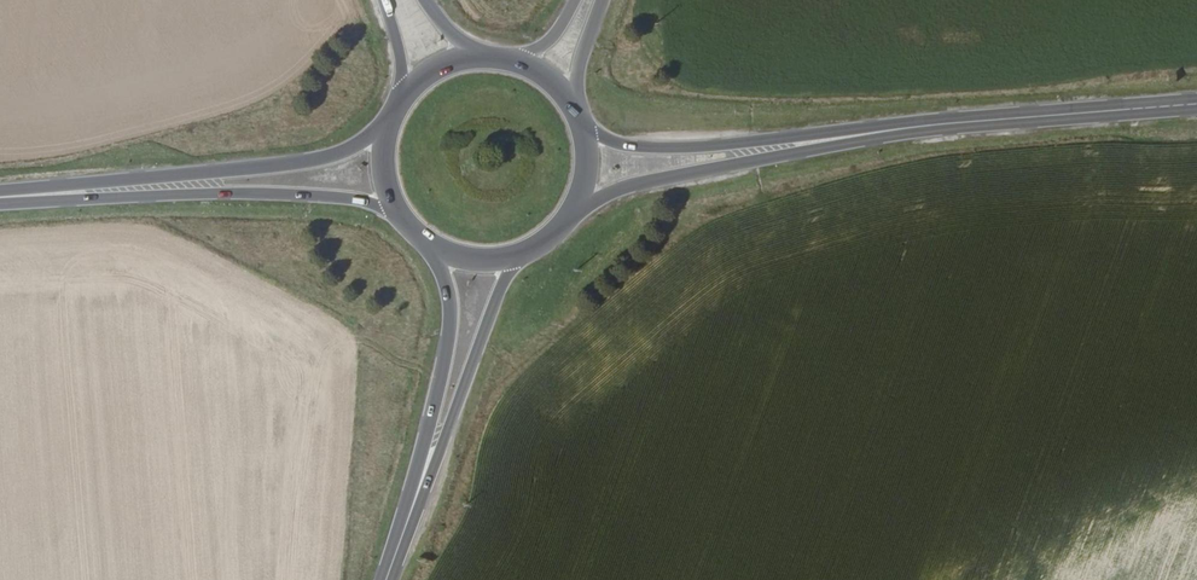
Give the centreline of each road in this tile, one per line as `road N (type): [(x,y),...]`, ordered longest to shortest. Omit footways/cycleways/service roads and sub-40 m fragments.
road 1 (primary): [(389,579),(494,303),(528,242)]
road 2 (primary): [(35,195),(330,197),(393,210)]
road 3 (primary): [(386,133),(321,160),(35,195)]
road 4 (primary): [(423,237),(450,301),(449,335),(428,435),(381,579)]
road 5 (primary): [(870,134),(1196,102)]
road 6 (primary): [(571,197),(595,203),(626,187),(870,134)]
road 7 (primary): [(870,134),(659,148),(579,131)]

